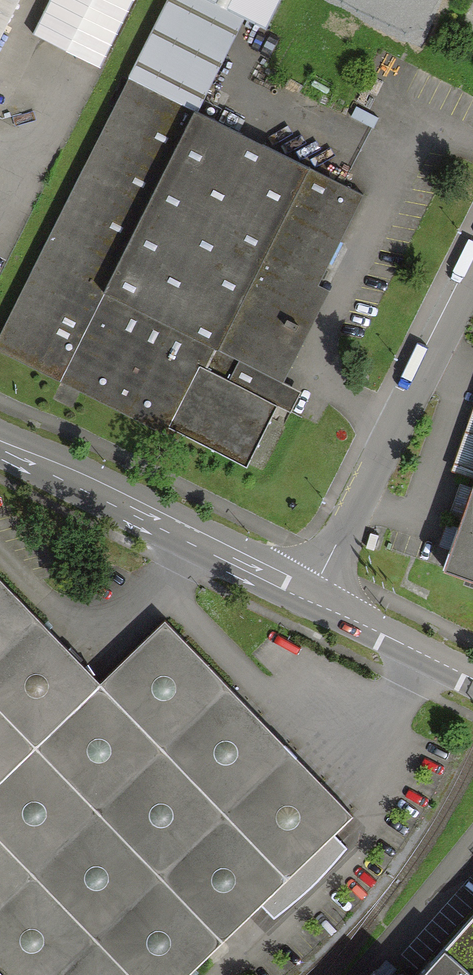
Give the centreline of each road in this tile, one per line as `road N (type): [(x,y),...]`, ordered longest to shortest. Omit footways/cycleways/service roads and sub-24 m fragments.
road 1 (unclassified): [(309,595),(472,281)]
road 2 (secondary): [(0,443),(309,595)]
road 3 (secondary): [(309,595),(472,679)]

